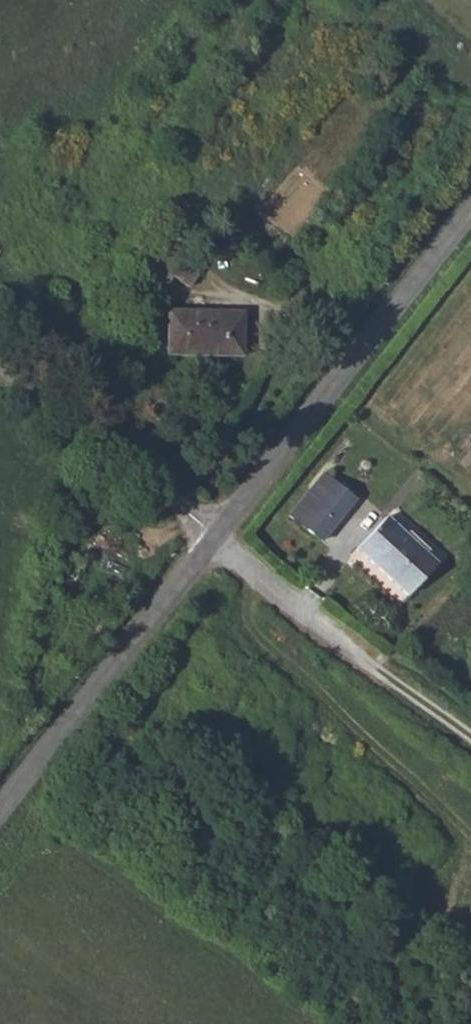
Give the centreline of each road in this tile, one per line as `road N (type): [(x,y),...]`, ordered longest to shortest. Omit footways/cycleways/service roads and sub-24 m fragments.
road 1 (unclassified): [(215,538),(470,212)]
road 2 (unclassified): [(0,812),(215,538)]
road 3 (unclassified): [(0,367),(215,538)]
road 4 (unclassified): [(215,538),(375,667)]
road 5 (track): [(375,667),(470,739)]

